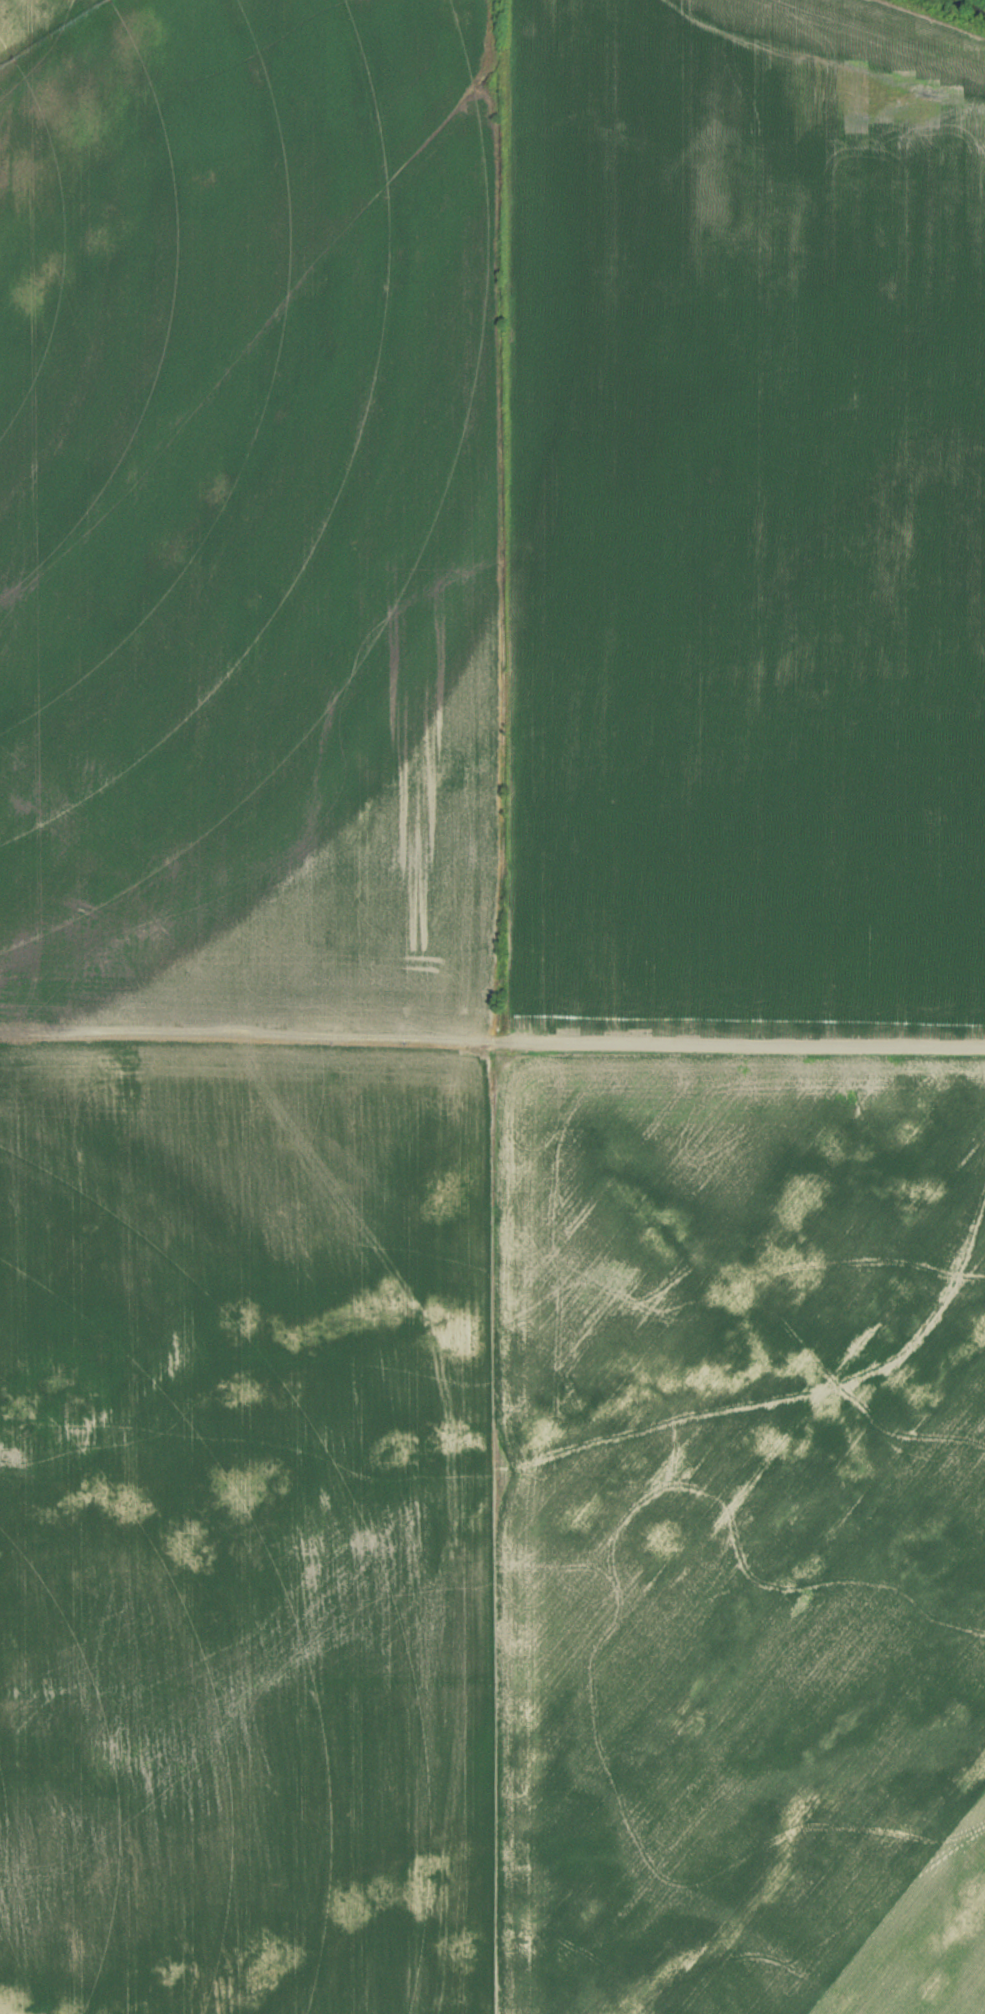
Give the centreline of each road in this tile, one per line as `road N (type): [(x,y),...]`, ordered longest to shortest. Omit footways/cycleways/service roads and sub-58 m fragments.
road 1 (track): [(0,1033),(984,1043)]

